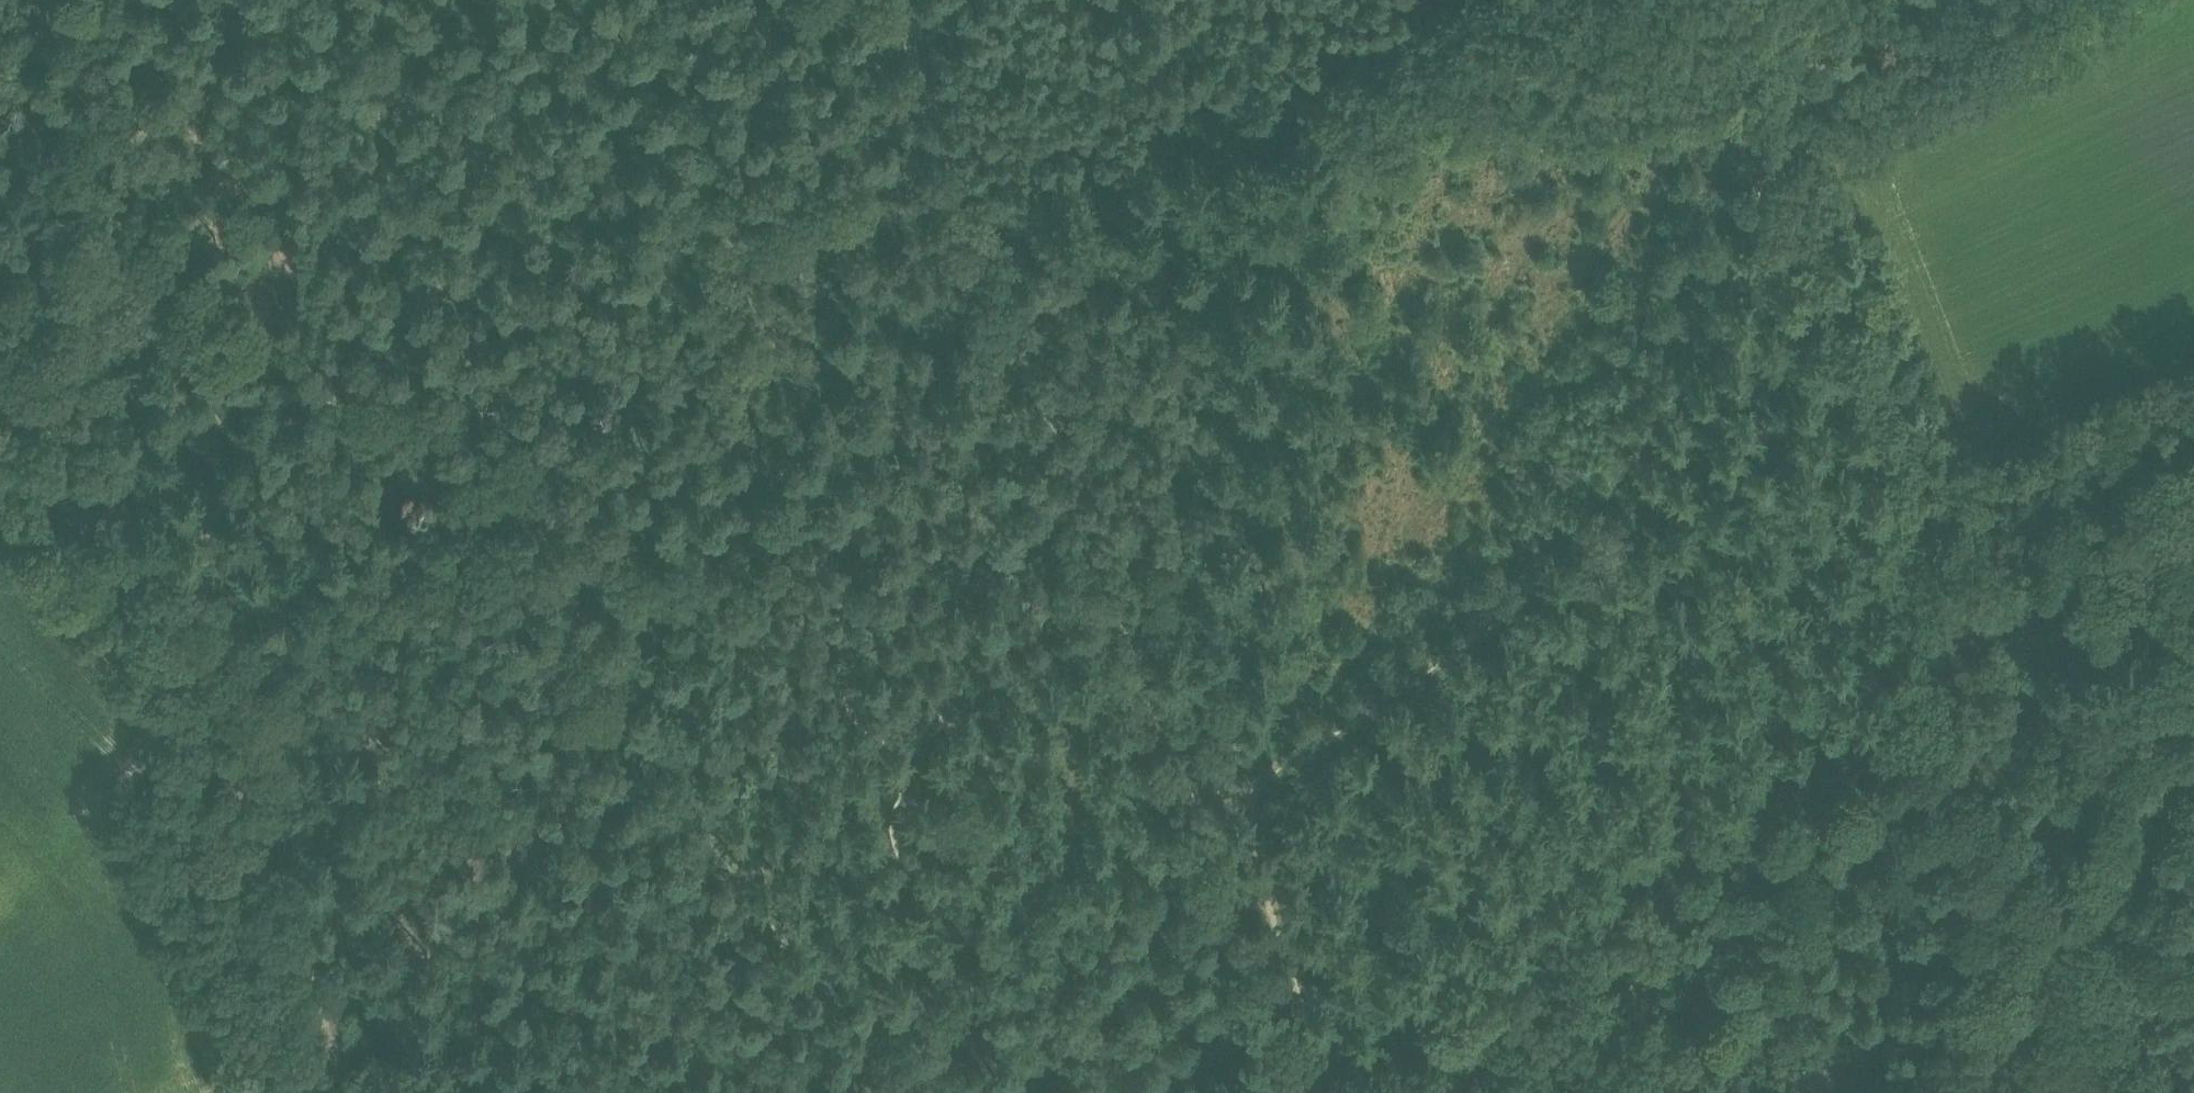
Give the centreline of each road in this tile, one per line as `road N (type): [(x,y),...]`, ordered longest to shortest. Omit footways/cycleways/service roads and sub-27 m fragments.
road 1 (track): [(893,1092),(738,853),(634,722),(461,293),(324,0)]
road 2 (track): [(1316,1031),(1273,888),(1236,822),(1180,752),(1130,636),(896,0)]
road 3 (track): [(1784,137),(1713,332),(1638,454),(1538,576),(1415,678),(1266,781),(1236,822)]
road 4 (track): [(1237,1092),(1316,1031),(1383,1008),(1639,873),(1969,638)]
road 5 (track): [(354,1092),(300,932),(261,717),(233,635),(90,480),(0,359)]
road 6 (track): [(2193,500),(2082,563),(1946,582),(2117,1092)]
road 7 (track): [(1833,0),(1784,137),(1810,162),(1874,419),(1946,582)]
road 8 (track): [(609,0),(823,460)]
road 9 (track): [(823,460),(872,563),(887,615),(946,718),(987,819),(1028,877)]
road 10 (track): [(1784,137),(1860,65),(1970,0)]
road 11 (track): [(1028,877),(1081,978),(1101,1092)]

